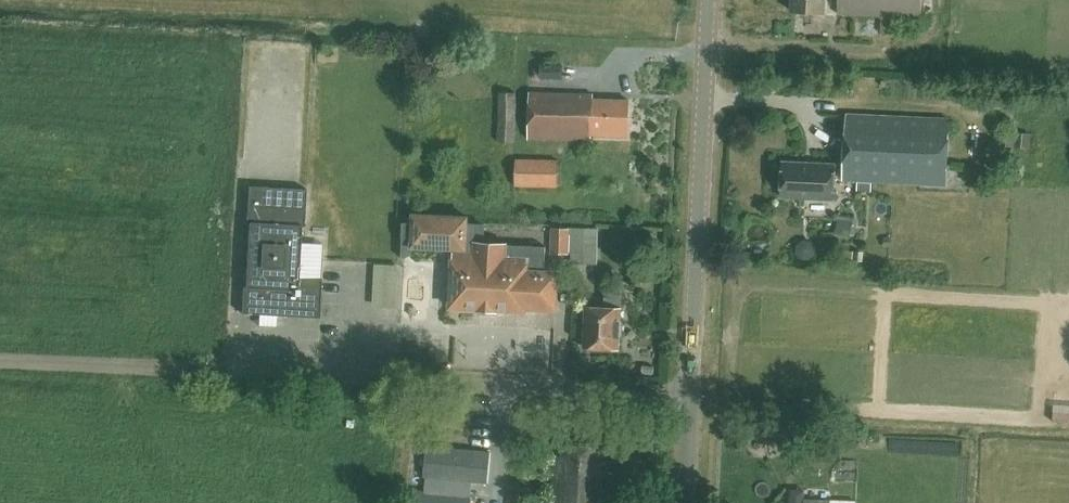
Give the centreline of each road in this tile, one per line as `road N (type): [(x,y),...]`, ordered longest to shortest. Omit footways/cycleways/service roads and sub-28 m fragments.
road 1 (unclassified): [(691,502),(714,0)]
road 2 (track): [(0,367),(229,379)]

